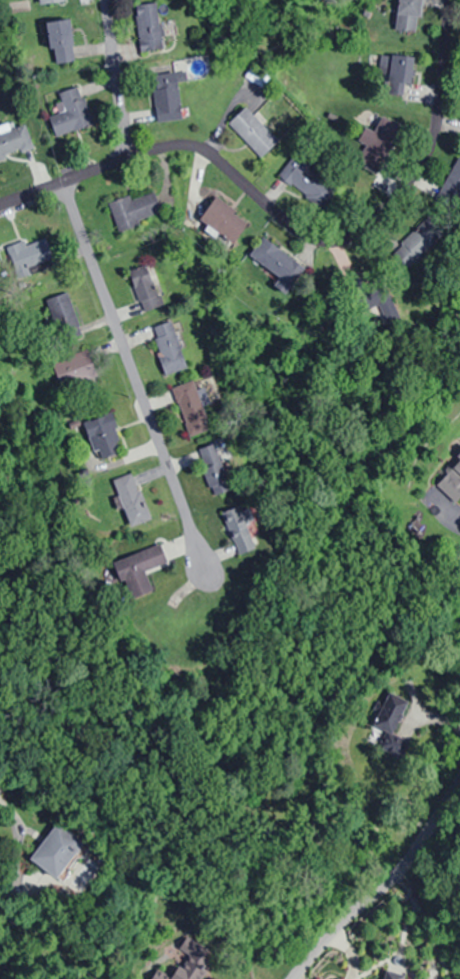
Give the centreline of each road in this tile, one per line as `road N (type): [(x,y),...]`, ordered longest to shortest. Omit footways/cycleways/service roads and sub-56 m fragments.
road 1 (residential): [(0,200),(156,148),(187,146),(214,157),(302,232),(344,236),(403,187),(429,143),(449,0)]
road 2 (residential): [(60,181),(206,583)]
road 3 (residential): [(459,778),(399,866),(290,978)]
road 4 (residential): [(104,0),(127,157)]

